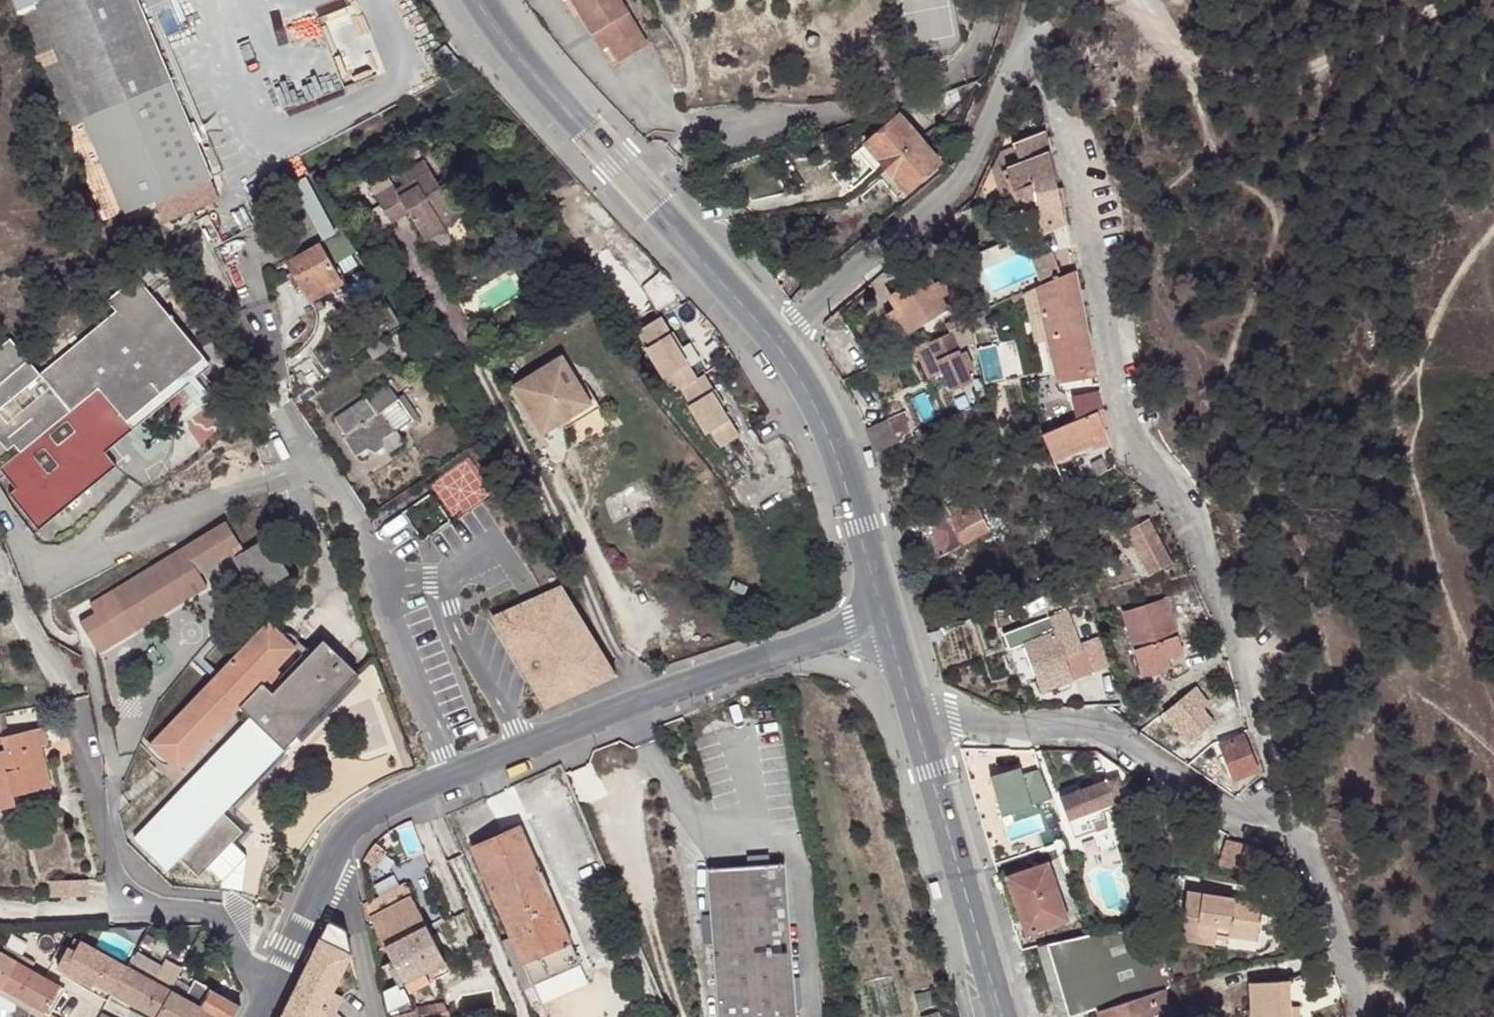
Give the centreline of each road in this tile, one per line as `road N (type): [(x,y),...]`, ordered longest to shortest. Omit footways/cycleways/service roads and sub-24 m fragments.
road 1 (residential): [(1035,26),(1128,451),(1189,524),(1283,805)]
road 2 (residential): [(451,776),(765,657),(887,628)]
road 3 (secondary): [(776,344),(477,0)]
road 4 (unclassified): [(1033,9),(1099,4),(1203,63),(1287,76),(1311,74),(1437,0)]
road 5 (residential): [(776,344),(955,190),(1035,26)]
road 6 (residential): [(1283,805),(1218,816),(1098,730),(993,729),(912,710)]
road 7 (unclassified): [(451,776),(371,564),(285,413)]
road 8 (secondary): [(1000,1016),(912,710)]
road 9 (secondary): [(887,628),(839,470),(776,344)]
road 10 (unclassified): [(1359,1016),(1283,805)]
road 11 (residential): [(320,884),(349,827),(451,776)]
road 12 (residential): [(375,1016),(355,924),(339,893),(320,884)]
road 13 (residential): [(256,1016),(320,884)]

